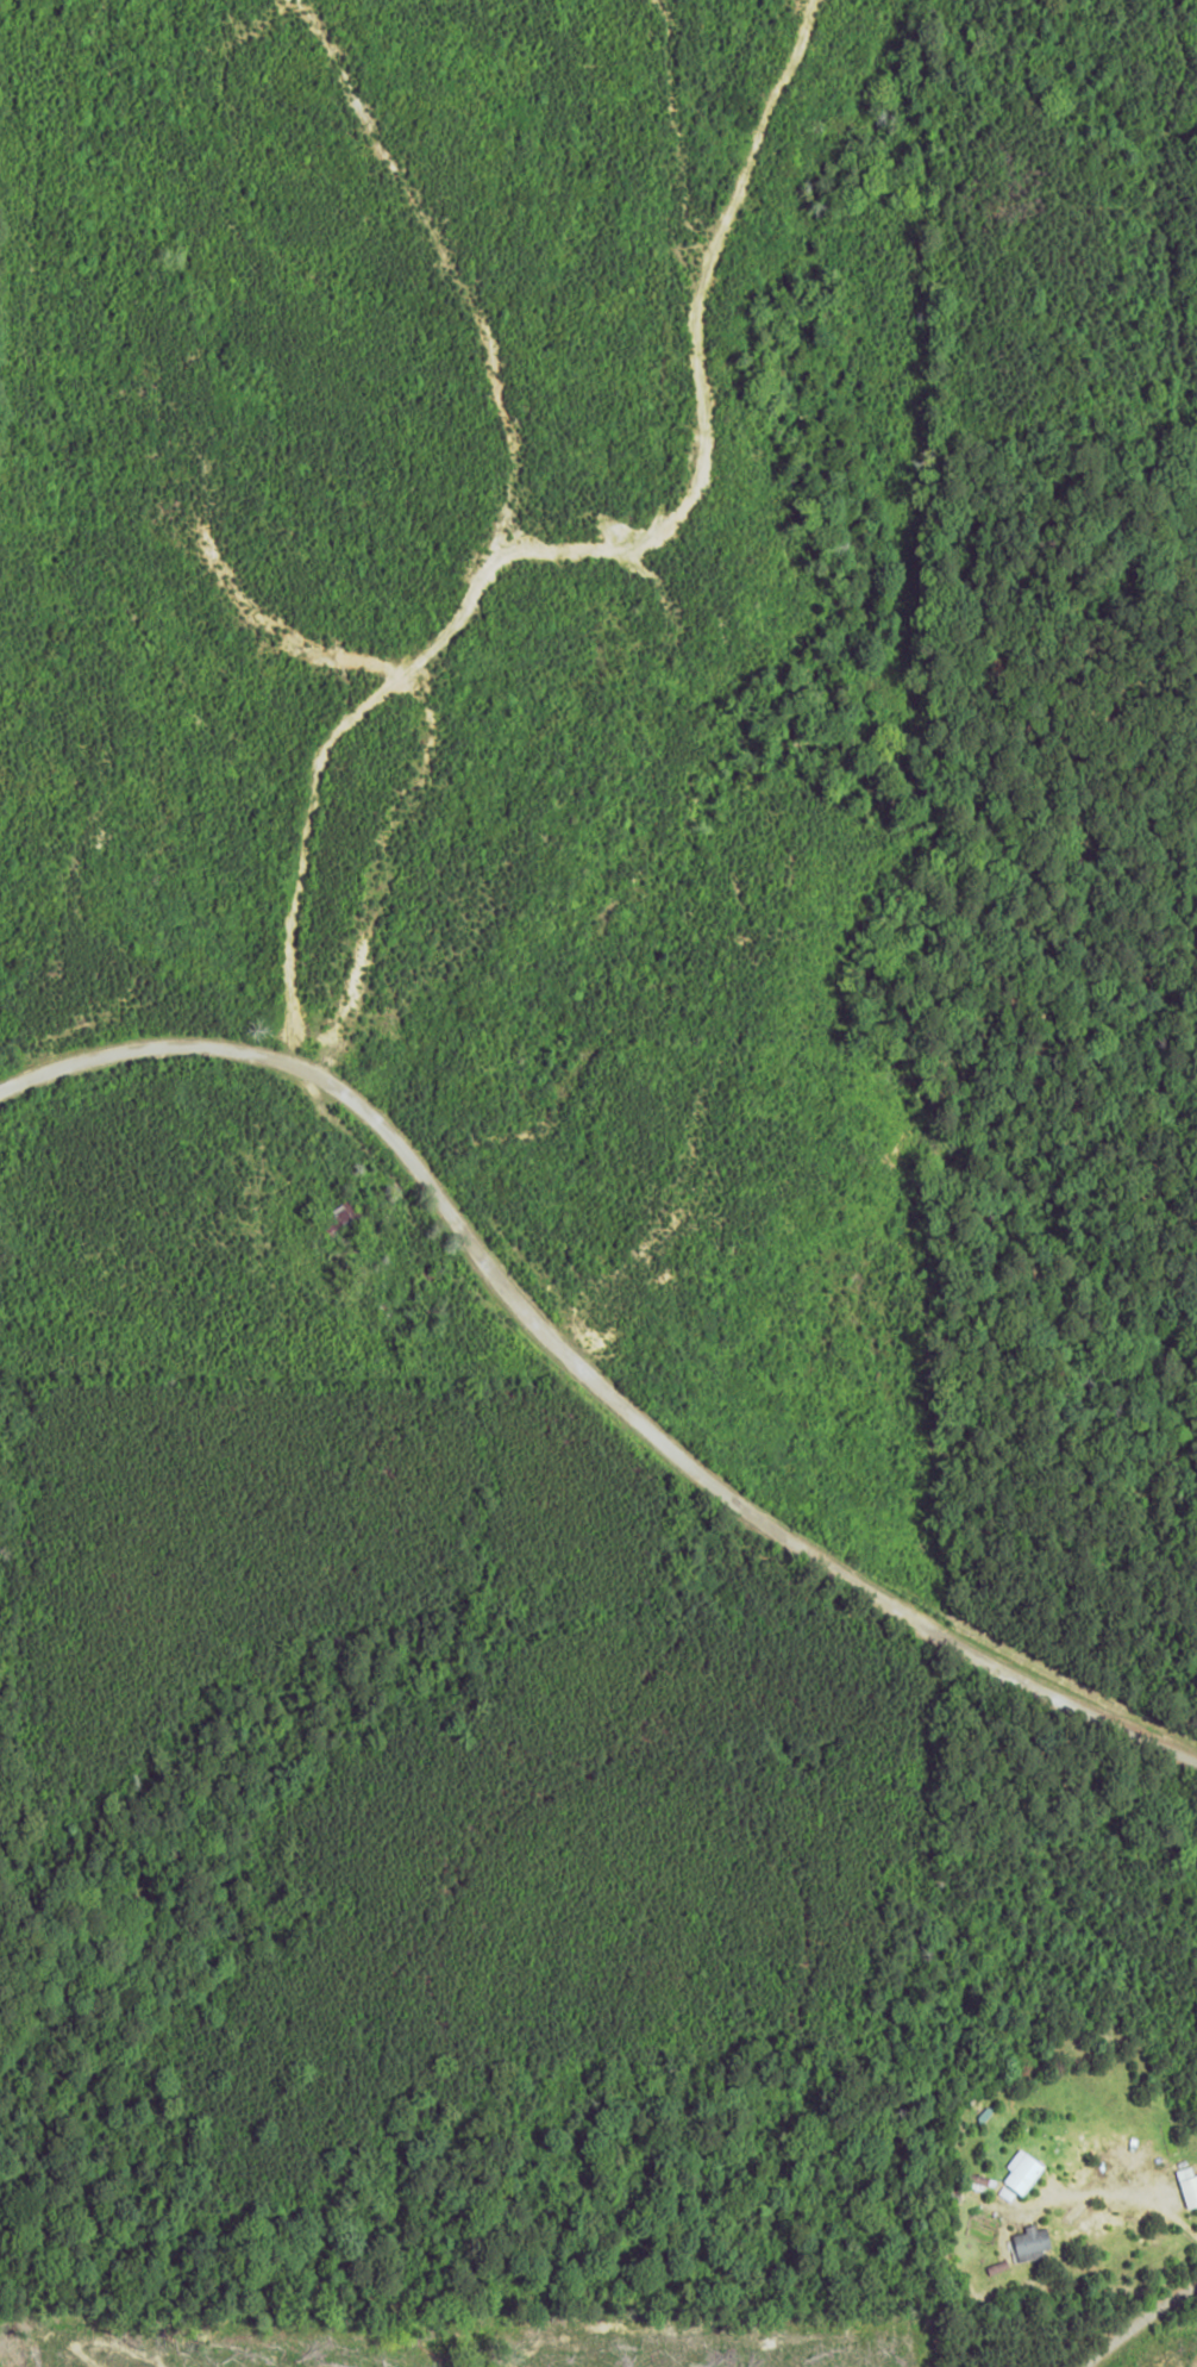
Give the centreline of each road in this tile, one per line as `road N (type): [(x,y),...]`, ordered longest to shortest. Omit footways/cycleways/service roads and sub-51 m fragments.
road 1 (residential): [(1196,1775),(903,1668),(589,1406),(382,1174),(257,1097),(162,1067),(0,1152)]
road 2 (residential): [(1084,2366),(1135,2319),(1196,2288)]

